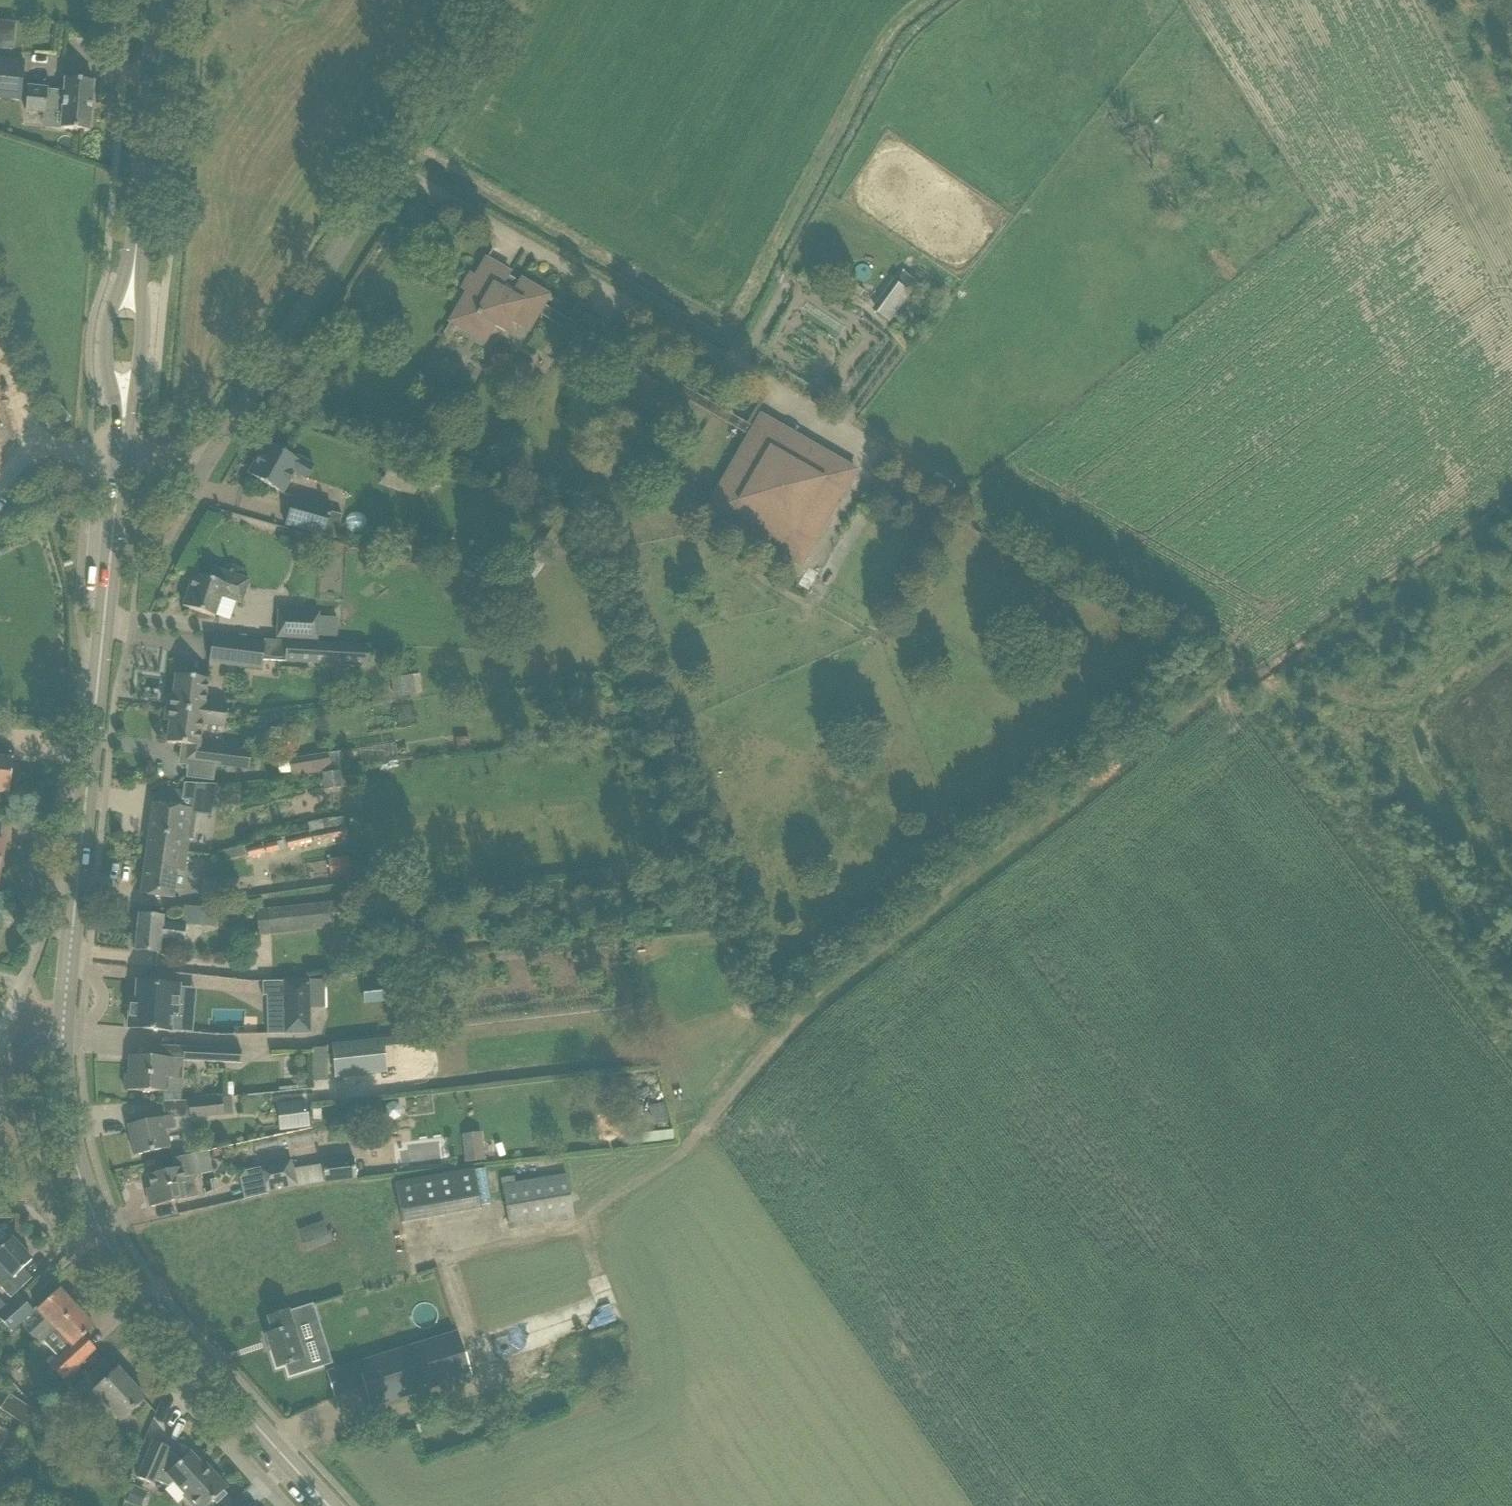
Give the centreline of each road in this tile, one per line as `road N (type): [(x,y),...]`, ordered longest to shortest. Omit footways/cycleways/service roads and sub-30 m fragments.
road 1 (residential): [(388,167),(942,487)]
road 2 (tertiary): [(321,1505),(224,1401),(114,1256),(82,1184),(65,1112),(64,1010)]
road 3 (tertiary): [(64,1010),(118,457)]
road 4 (residential): [(208,463),(388,167)]
road 5 (tertiary): [(133,264),(155,0)]
road 6 (track): [(1511,884),(1433,794),(1414,743),(1416,704)]
road 7 (residential): [(388,167),(493,0)]
road 8 (tertiary): [(133,264),(112,305),(106,354),(122,416)]
road 9 (tertiary): [(122,416),(136,379),(144,311),(133,264)]
road 10 (track): [(1416,704),(1446,663),(1511,620)]

